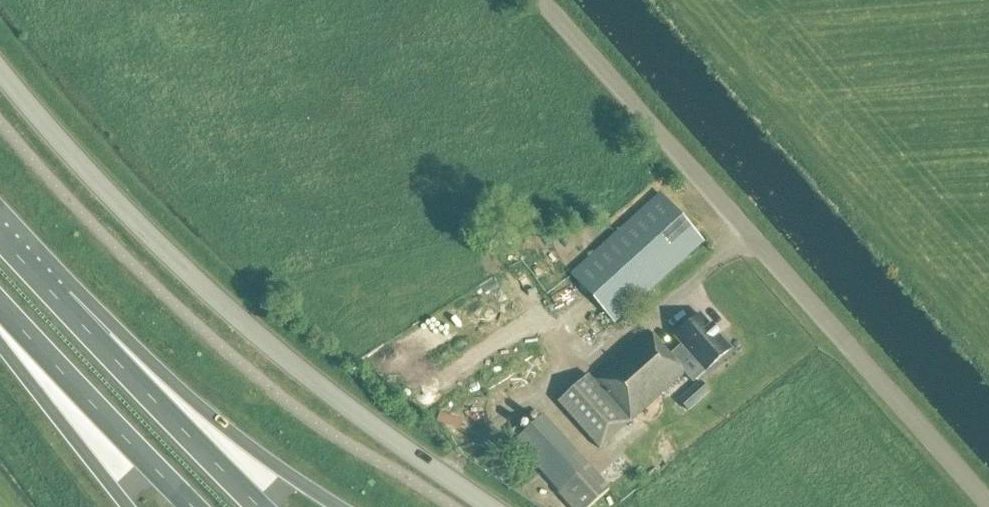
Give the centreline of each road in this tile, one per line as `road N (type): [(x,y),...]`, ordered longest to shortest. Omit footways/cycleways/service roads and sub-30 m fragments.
road 1 (unclassified): [(988,504),(536,0)]
road 2 (tertiary): [(0,73),(105,197),(203,295),(342,413),(481,506)]
road 3 (trunk): [(342,506),(229,429),(76,287),(23,262)]
road 4 (trunk): [(262,506),(23,262)]
road 5 (trunk): [(0,305),(194,506)]
road 6 (trunk): [(0,344),(127,506)]

